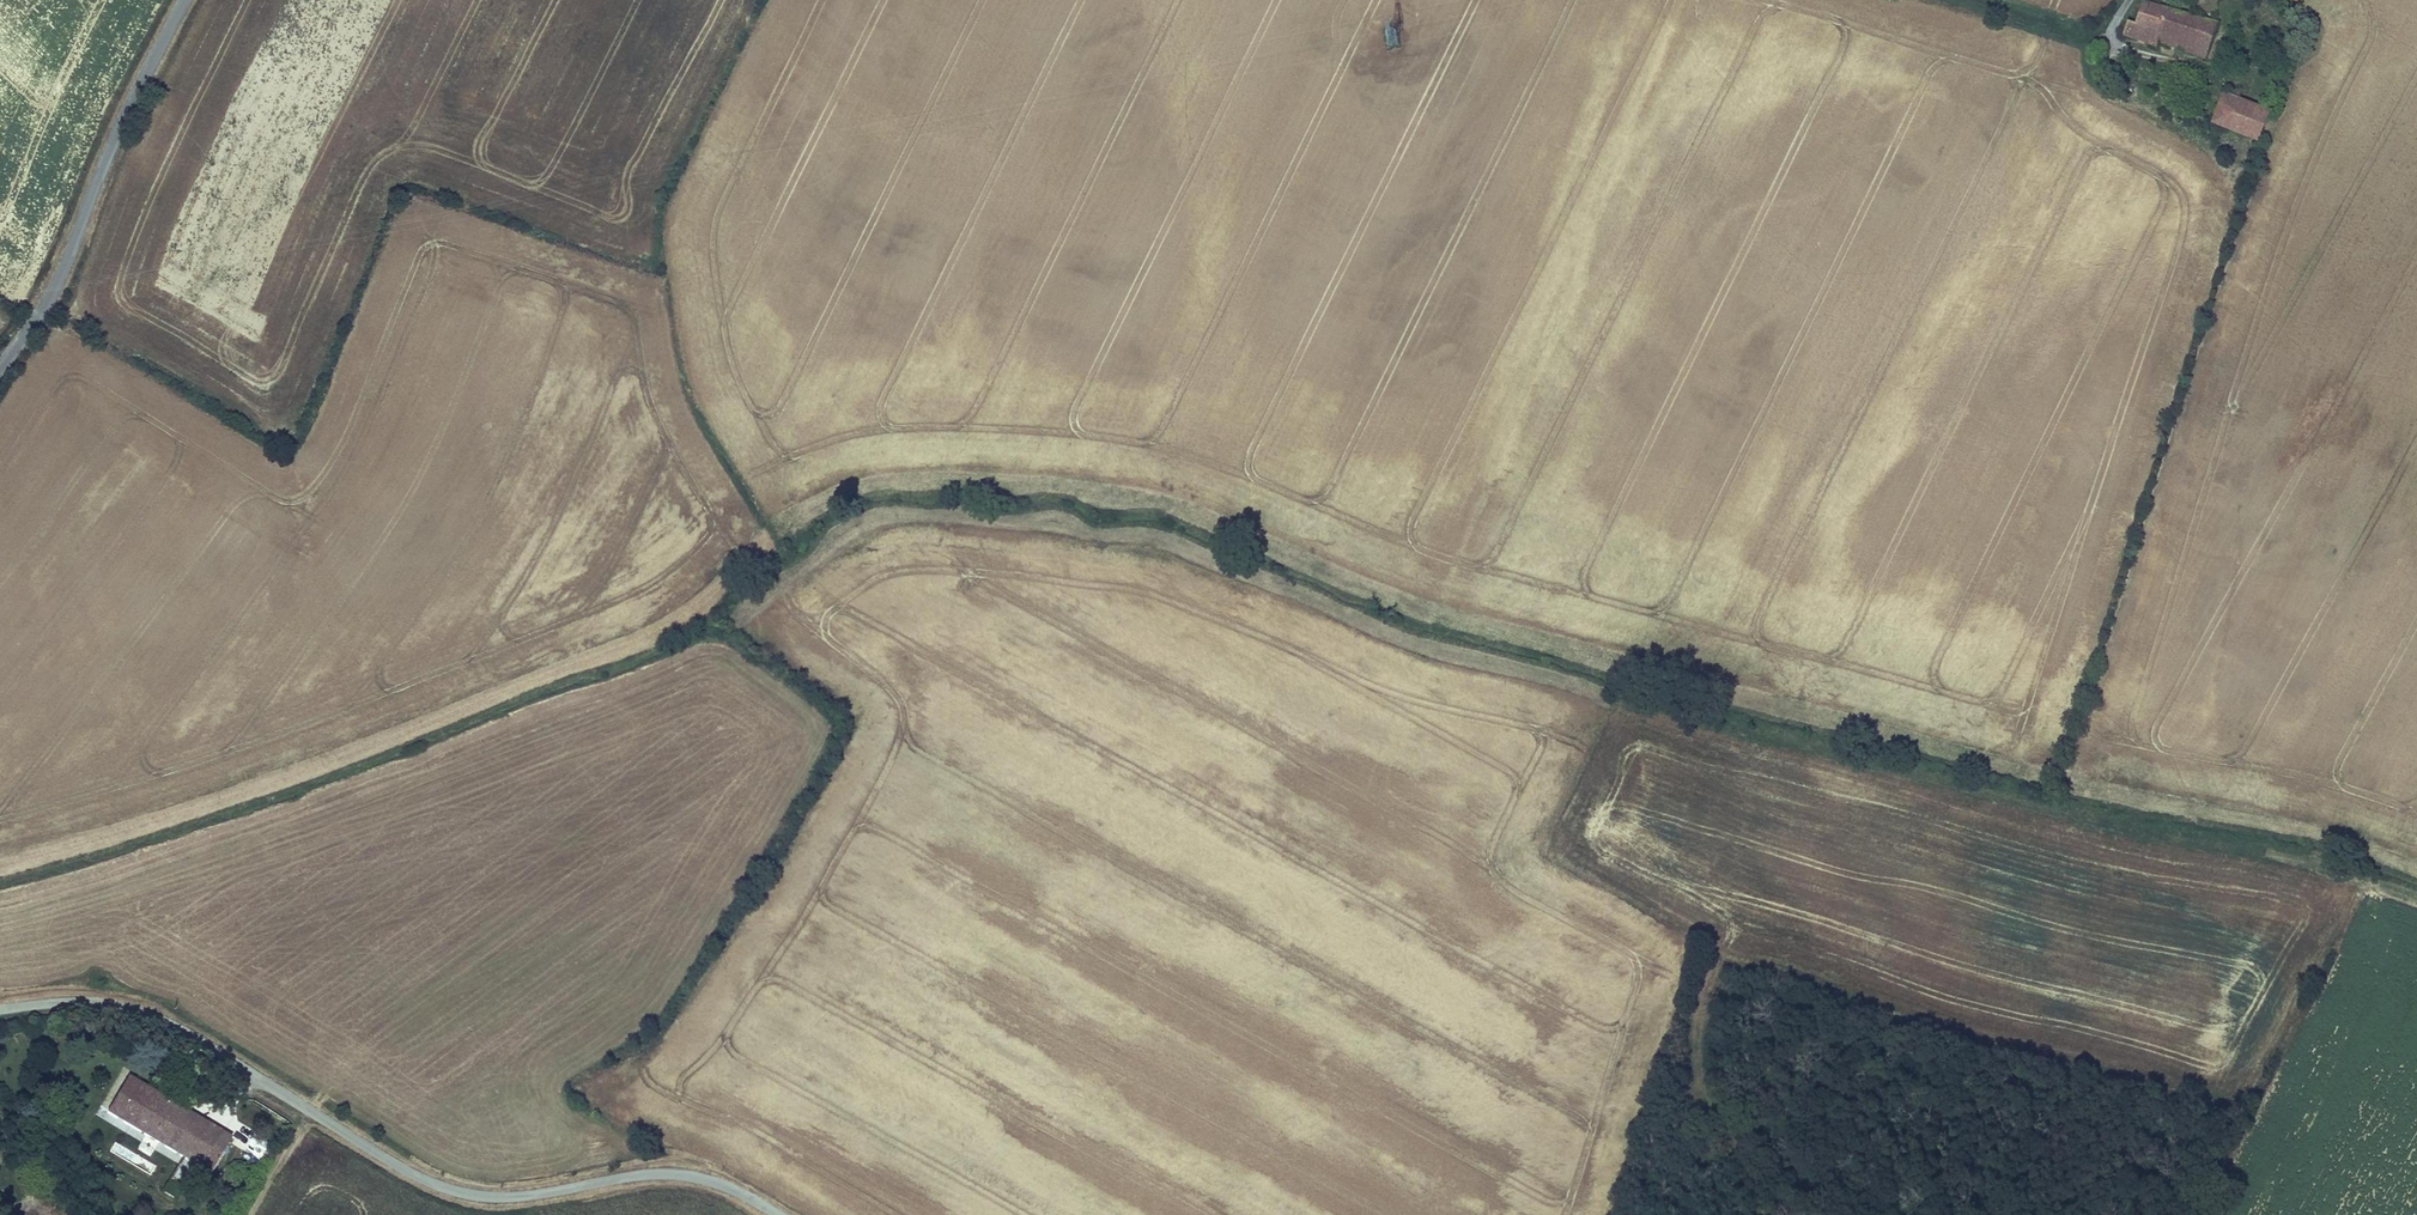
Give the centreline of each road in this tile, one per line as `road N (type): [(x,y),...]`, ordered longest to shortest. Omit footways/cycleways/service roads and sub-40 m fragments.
road 1 (unclassified): [(0,1010),(91,1003),(145,1013),(418,1177),(464,1194),(507,1198),(677,1174),(721,1185),(778,1214)]
road 2 (tertiary): [(185,0),(117,132),(54,287),(0,368)]

